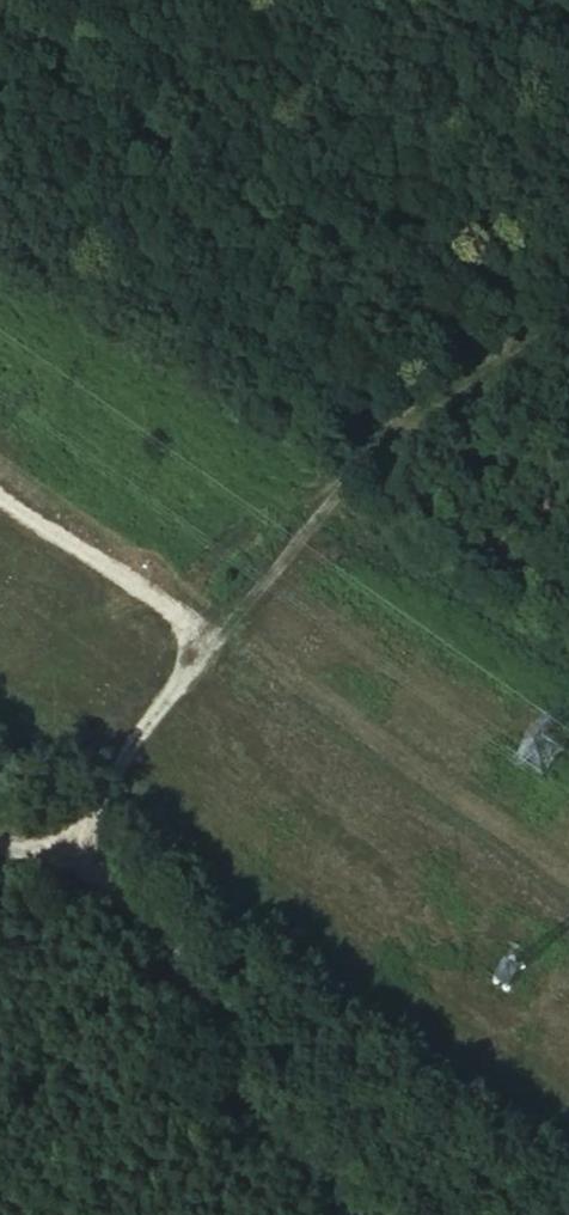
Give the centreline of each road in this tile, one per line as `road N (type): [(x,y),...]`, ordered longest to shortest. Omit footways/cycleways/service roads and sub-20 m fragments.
road 1 (track): [(307,1214),(273,1183),(176,946),(133,887),(52,839),(0,826)]

